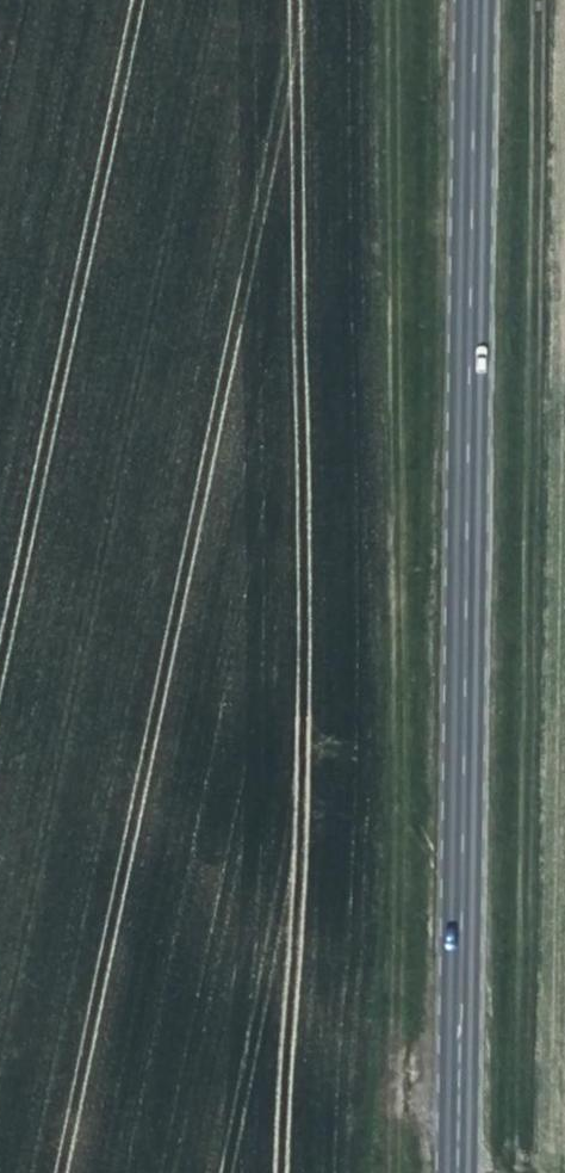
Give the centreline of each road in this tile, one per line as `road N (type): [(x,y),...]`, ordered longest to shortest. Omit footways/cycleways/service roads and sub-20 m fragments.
road 1 (primary): [(471,0),(453,1172)]
road 2 (track): [(389,0),(387,1172)]
road 3 (track): [(388,1061),(454,1140),(498,1172)]

